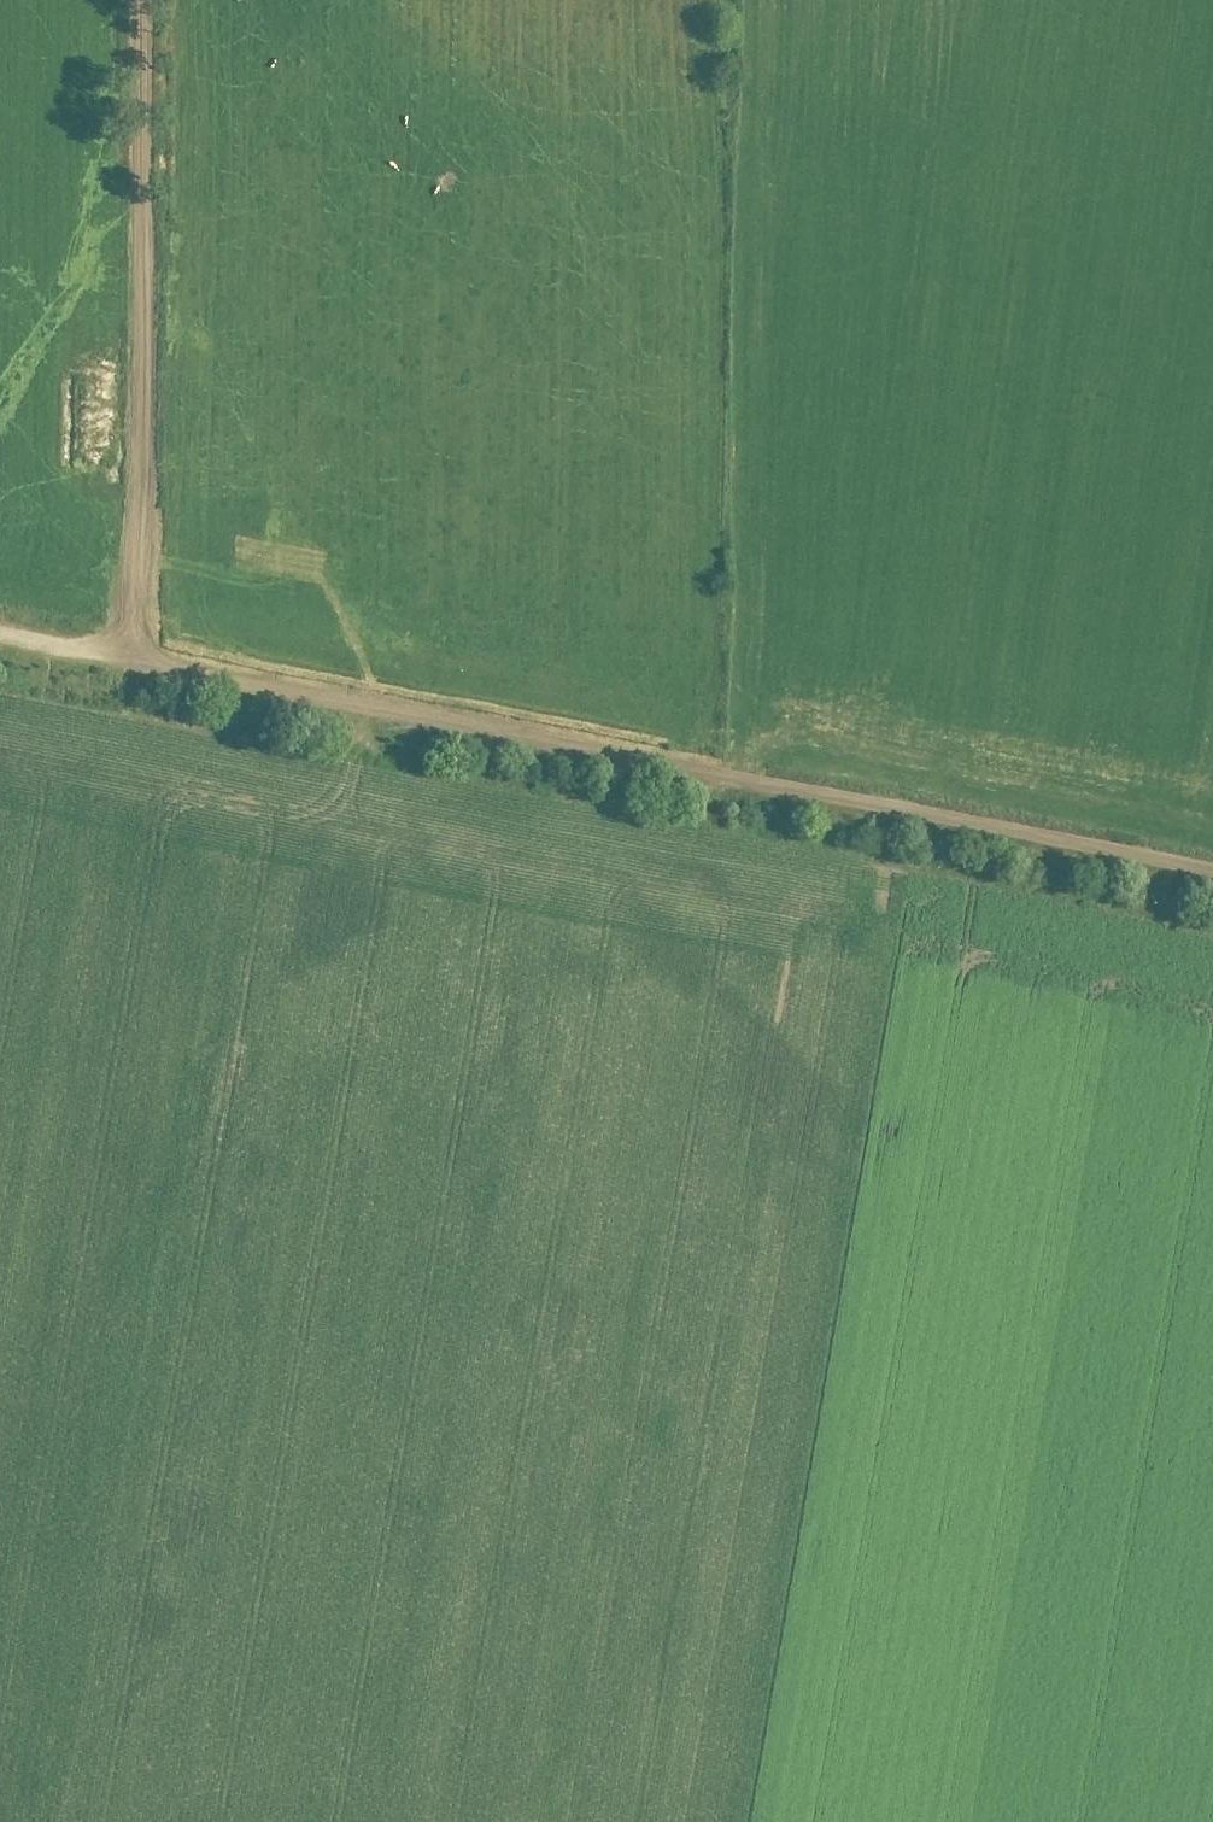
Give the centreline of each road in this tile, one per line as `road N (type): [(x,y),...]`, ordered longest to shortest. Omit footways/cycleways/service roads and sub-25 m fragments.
road 1 (unclassified): [(1212,884),(137,662)]
road 2 (unclassified): [(137,662),(145,0)]
road 3 (unclassified): [(137,662),(0,637)]

